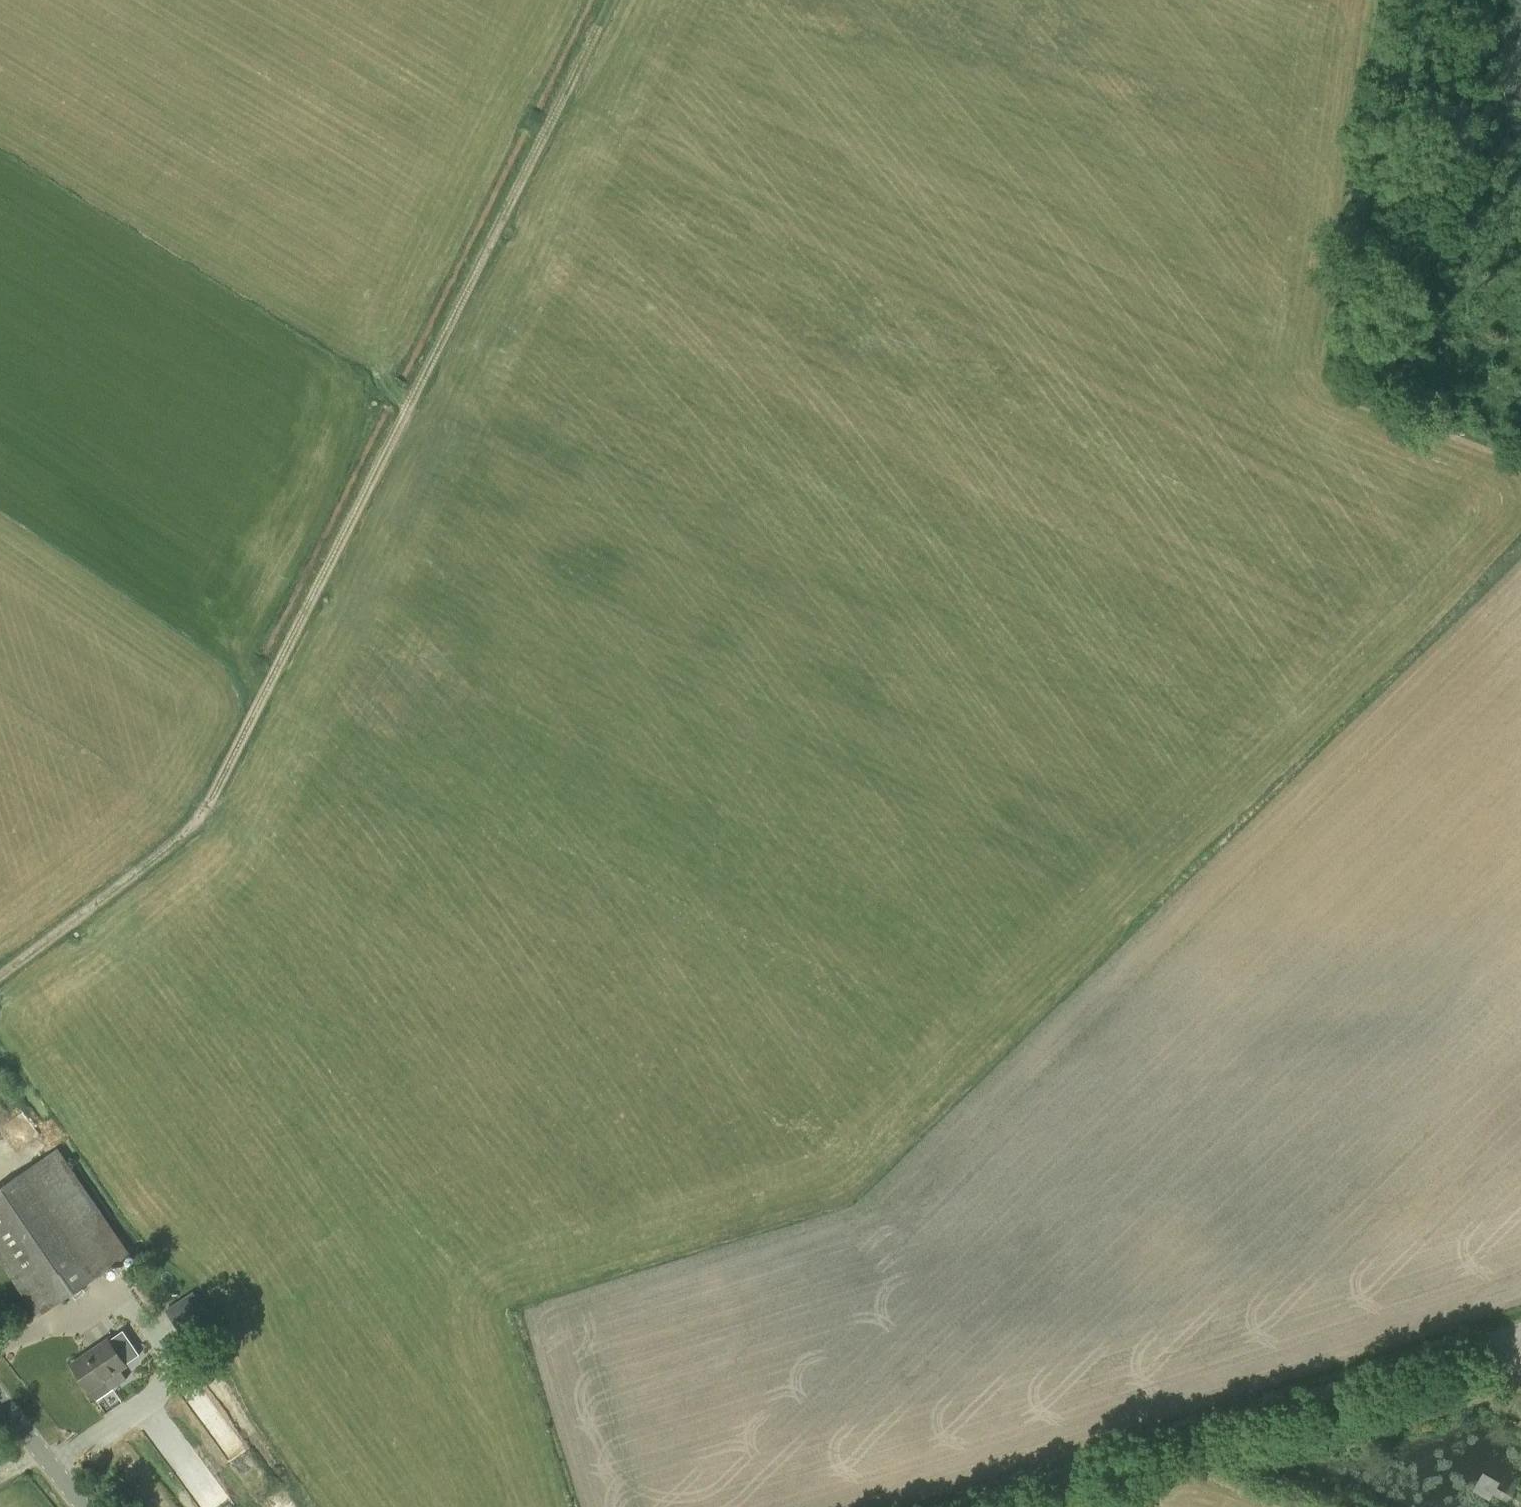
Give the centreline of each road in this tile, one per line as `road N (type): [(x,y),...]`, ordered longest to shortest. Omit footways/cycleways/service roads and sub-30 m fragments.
road 1 (unclassified): [(951,1506),(1520,1327)]
road 2 (tertiary): [(80,1506),(0,1403)]

